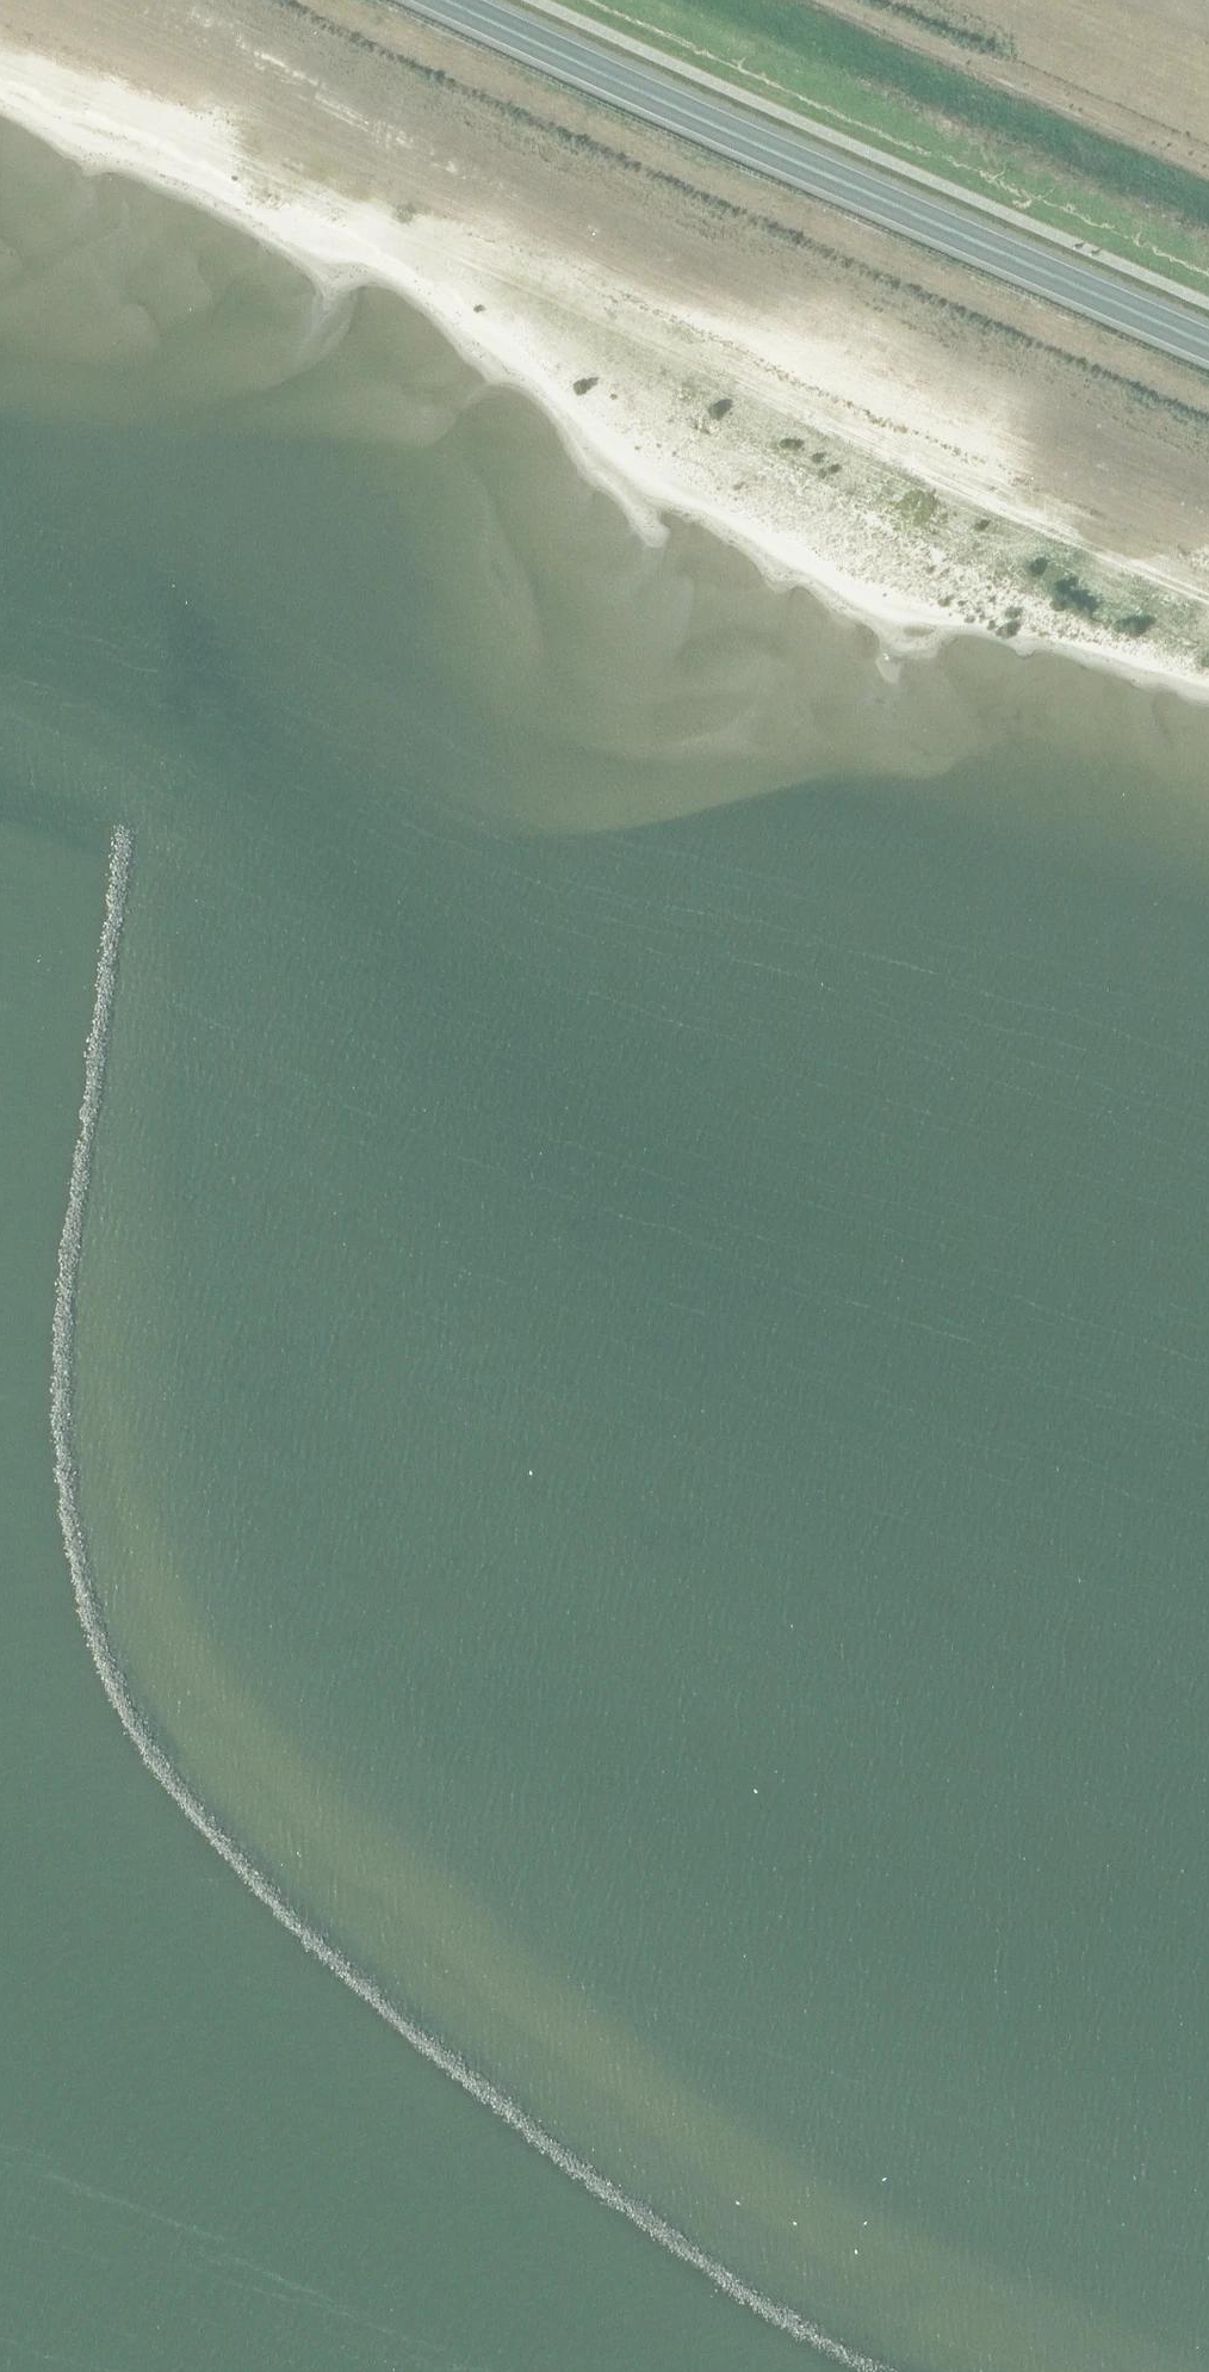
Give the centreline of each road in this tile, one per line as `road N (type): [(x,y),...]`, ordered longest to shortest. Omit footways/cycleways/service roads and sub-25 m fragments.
road 1 (trunk): [(1208,348),(447,0)]

